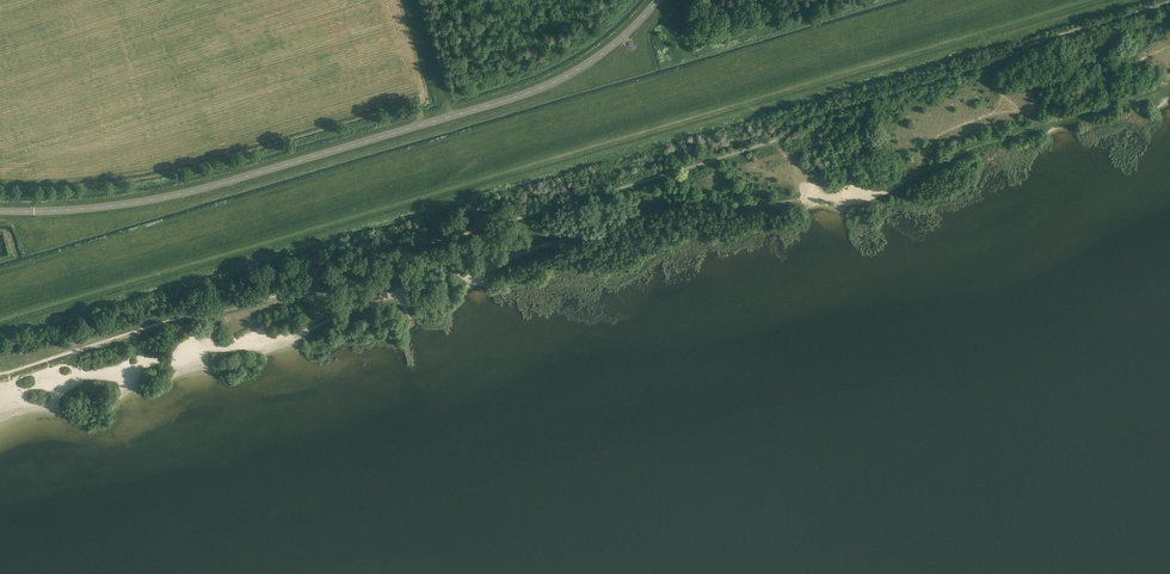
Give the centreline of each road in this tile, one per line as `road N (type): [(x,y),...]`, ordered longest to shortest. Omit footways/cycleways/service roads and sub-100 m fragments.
road 1 (unclassified): [(0,210),(156,200),(522,96),(600,57),(656,0)]

